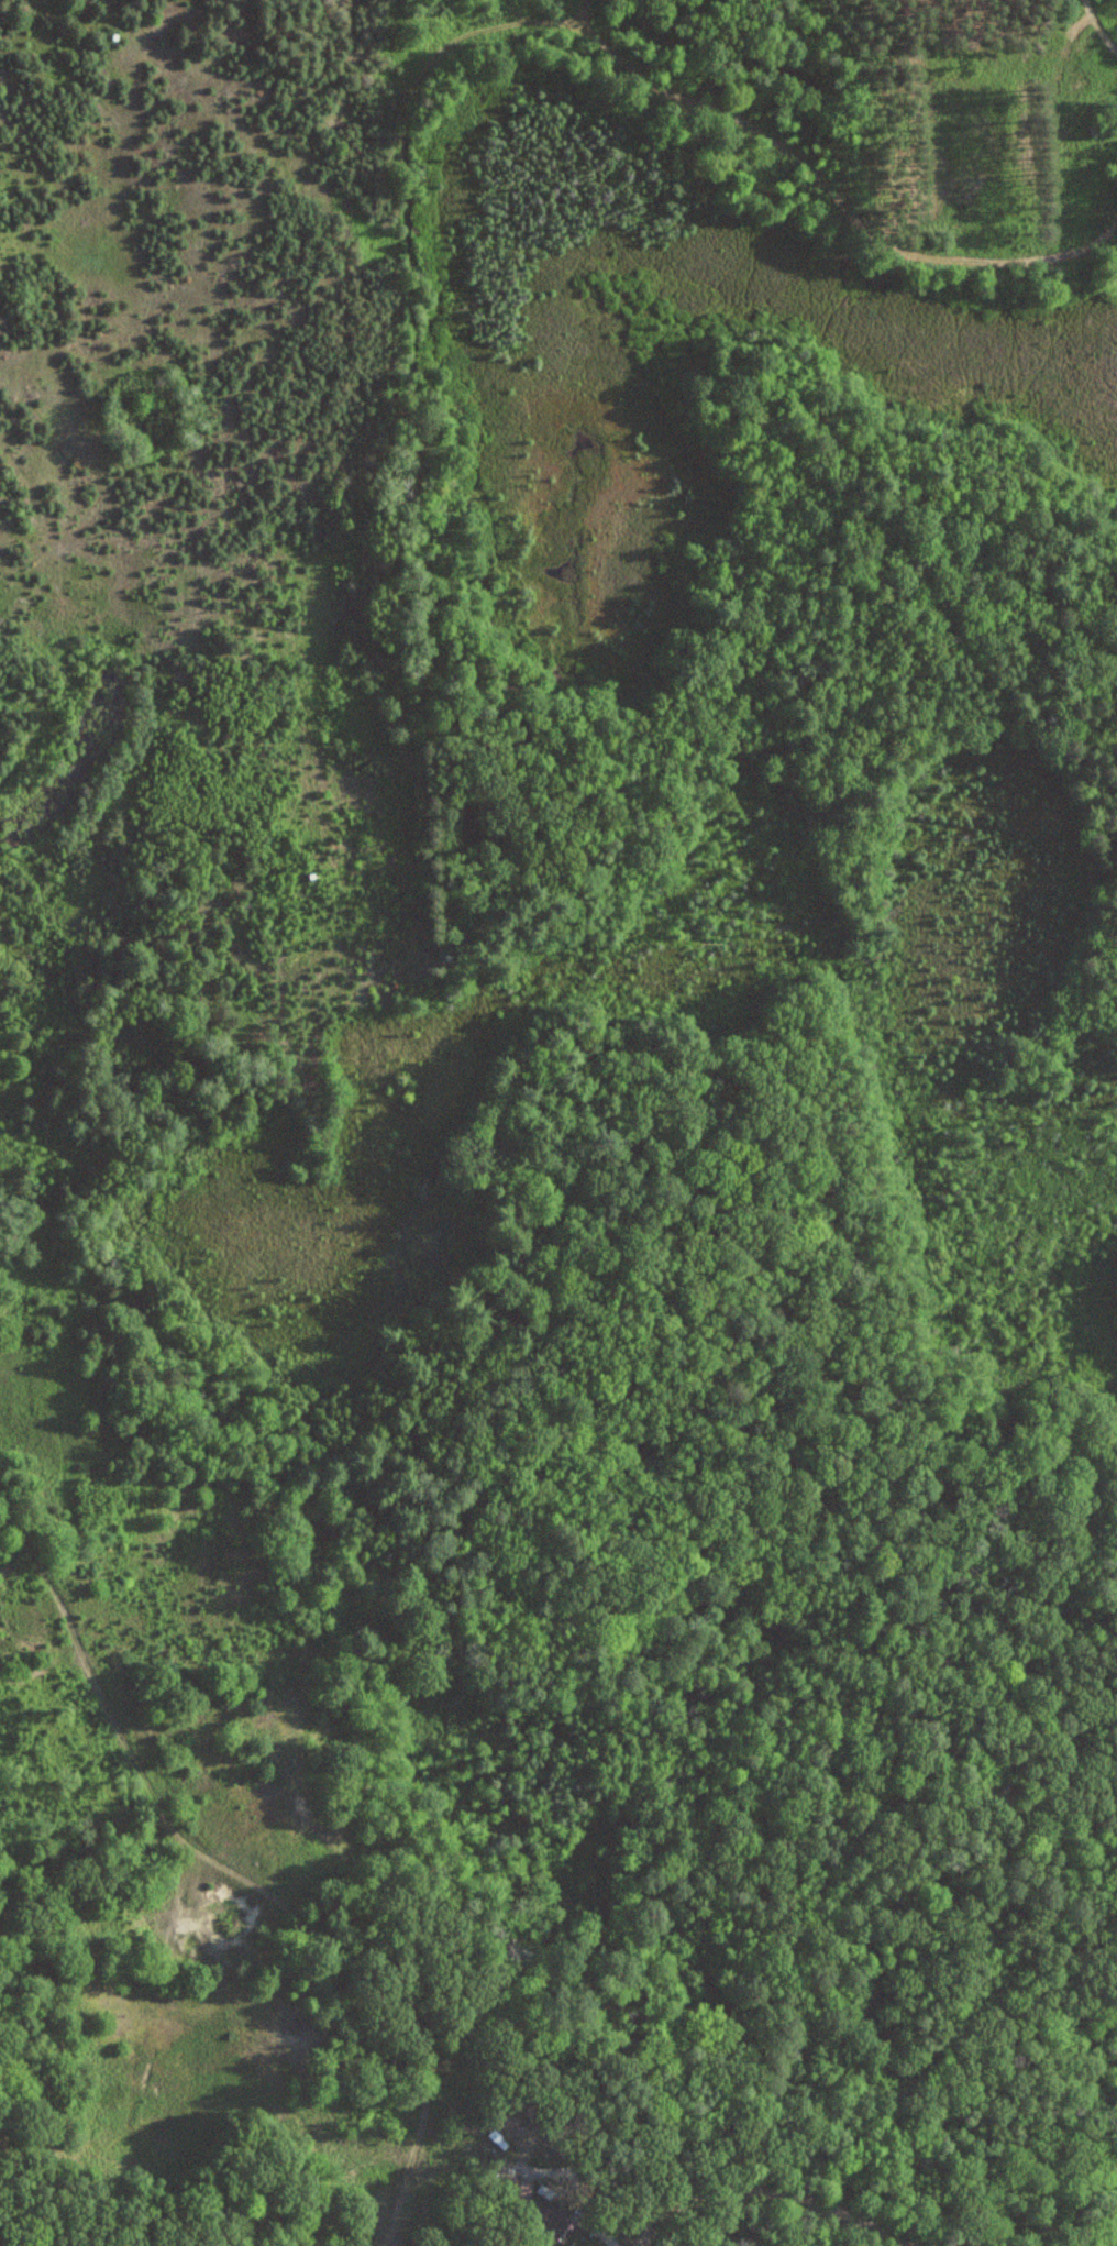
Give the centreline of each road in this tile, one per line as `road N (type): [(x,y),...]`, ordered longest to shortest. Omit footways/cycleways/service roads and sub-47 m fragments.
road 1 (residential): [(641,2245),(651,2223),(698,2199),(742,2190),(833,2208),(901,2245)]

